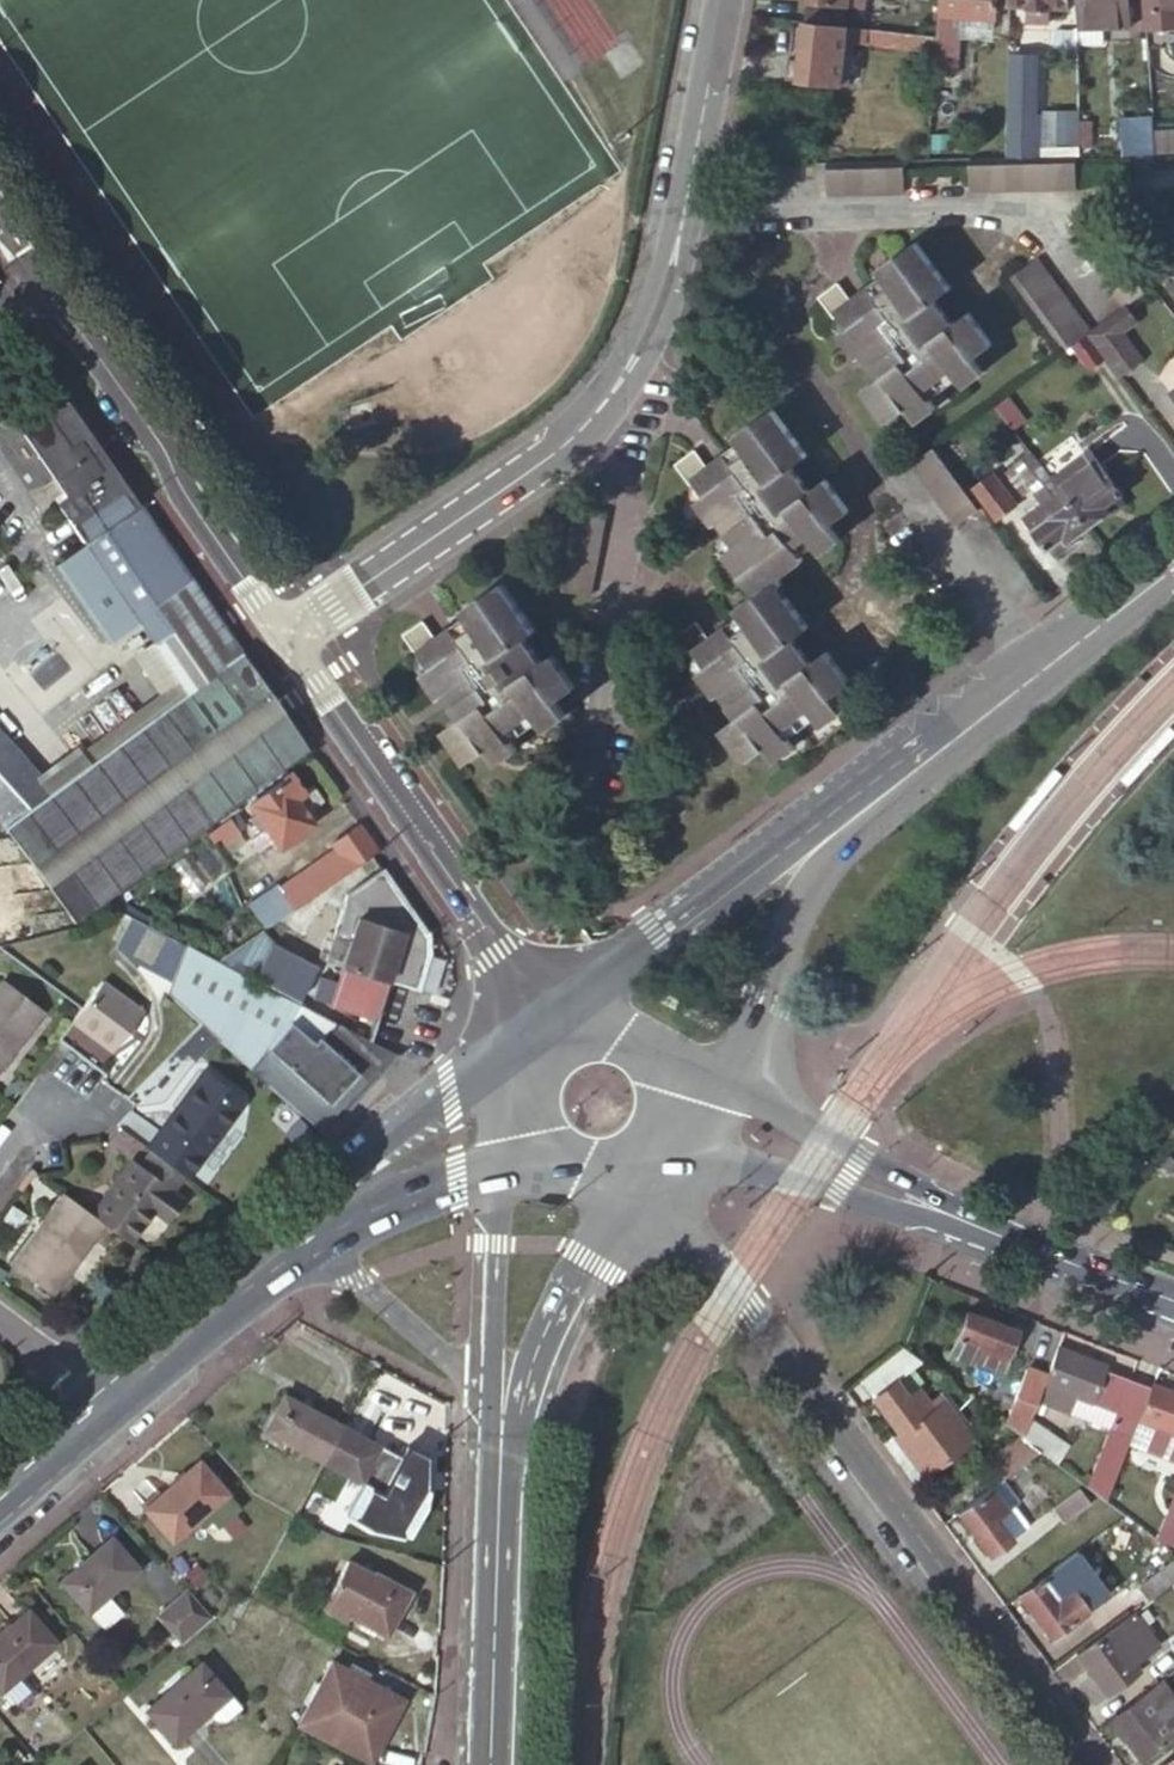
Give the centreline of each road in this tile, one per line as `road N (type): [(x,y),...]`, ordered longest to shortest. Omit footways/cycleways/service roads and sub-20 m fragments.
road 1 (residential): [(645,1165),(1081,1764)]
road 2 (residential): [(282,638),(569,445),(643,348),(675,243)]
road 3 (secondary): [(506,1078),(430,1111),(86,1388)]
road 4 (tertiary): [(536,1028),(472,911),(282,638)]
road 5 (tertiary): [(824,836),(1173,557)]
road 6 (tertiary): [(282,638),(61,295)]
road 7 (tertiary): [(502,1435),(490,1764)]
road 8 (tertiary): [(824,836),(764,858),(658,930),(577,1009)]
road 9 (tertiary): [(680,1088),(743,1036),(824,836)]
road 10 (tertiary): [(502,1435),(525,1413),(534,1364),(622,1178)]
road 11 (secondary): [(924,1204),(906,1180),(825,1131),(680,1088)]
road 12 (secondary): [(924,1204),(1173,1301)]
road 13 (secondary): [(667,1141),(894,1205),(924,1204)]
road 14 (secondary): [(117,1411),(320,1243)]
road 15 (residential): [(723,0),(675,243)]
road 16 (tertiary): [(527,1153),(502,1200),(491,1391)]
road 17 (unclassified): [(320,1243),(491,1391)]
road 18 (secondary): [(320,1243),(366,1214),(523,1149)]
road 19 (secondary): [(0,1513),(117,1411)]
road 20 (secondary): [(680,1088),(669,1053),(645,1026),(613,1010),(577,1009)]
road 21 (unclassified): [(1042,216),(1173,175)]

